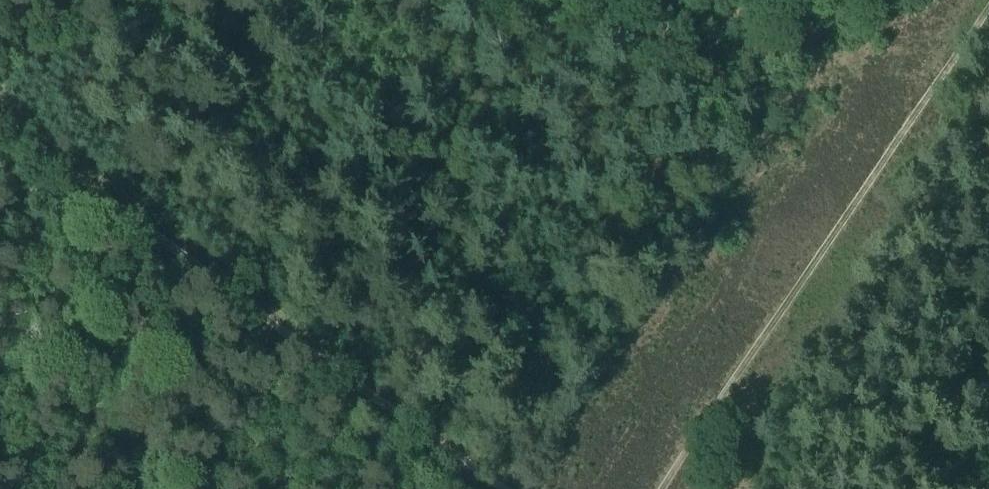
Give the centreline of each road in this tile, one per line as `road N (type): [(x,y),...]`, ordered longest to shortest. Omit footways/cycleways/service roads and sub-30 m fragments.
road 1 (track): [(499,488),(0,116)]
road 2 (track): [(988,6),(669,488)]

